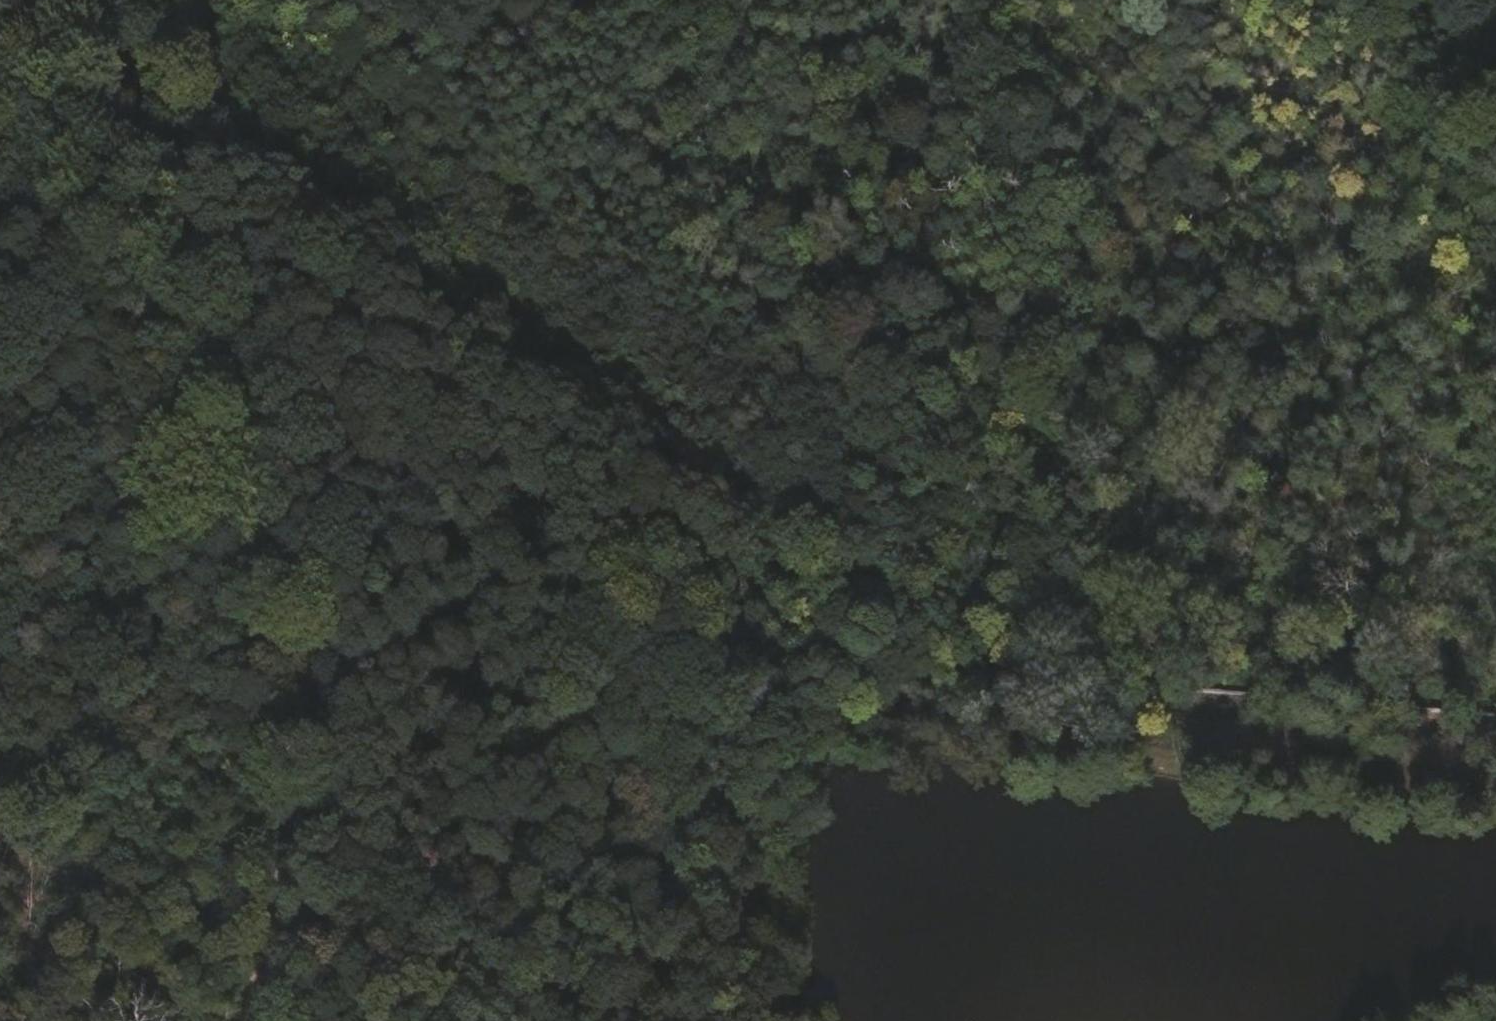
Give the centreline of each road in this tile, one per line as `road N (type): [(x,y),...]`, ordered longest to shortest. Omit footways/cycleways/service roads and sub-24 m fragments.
road 1 (track): [(95,0),(313,643),(316,715),(250,1020)]
road 2 (track): [(686,483),(700,609),(703,888),(728,1020)]

